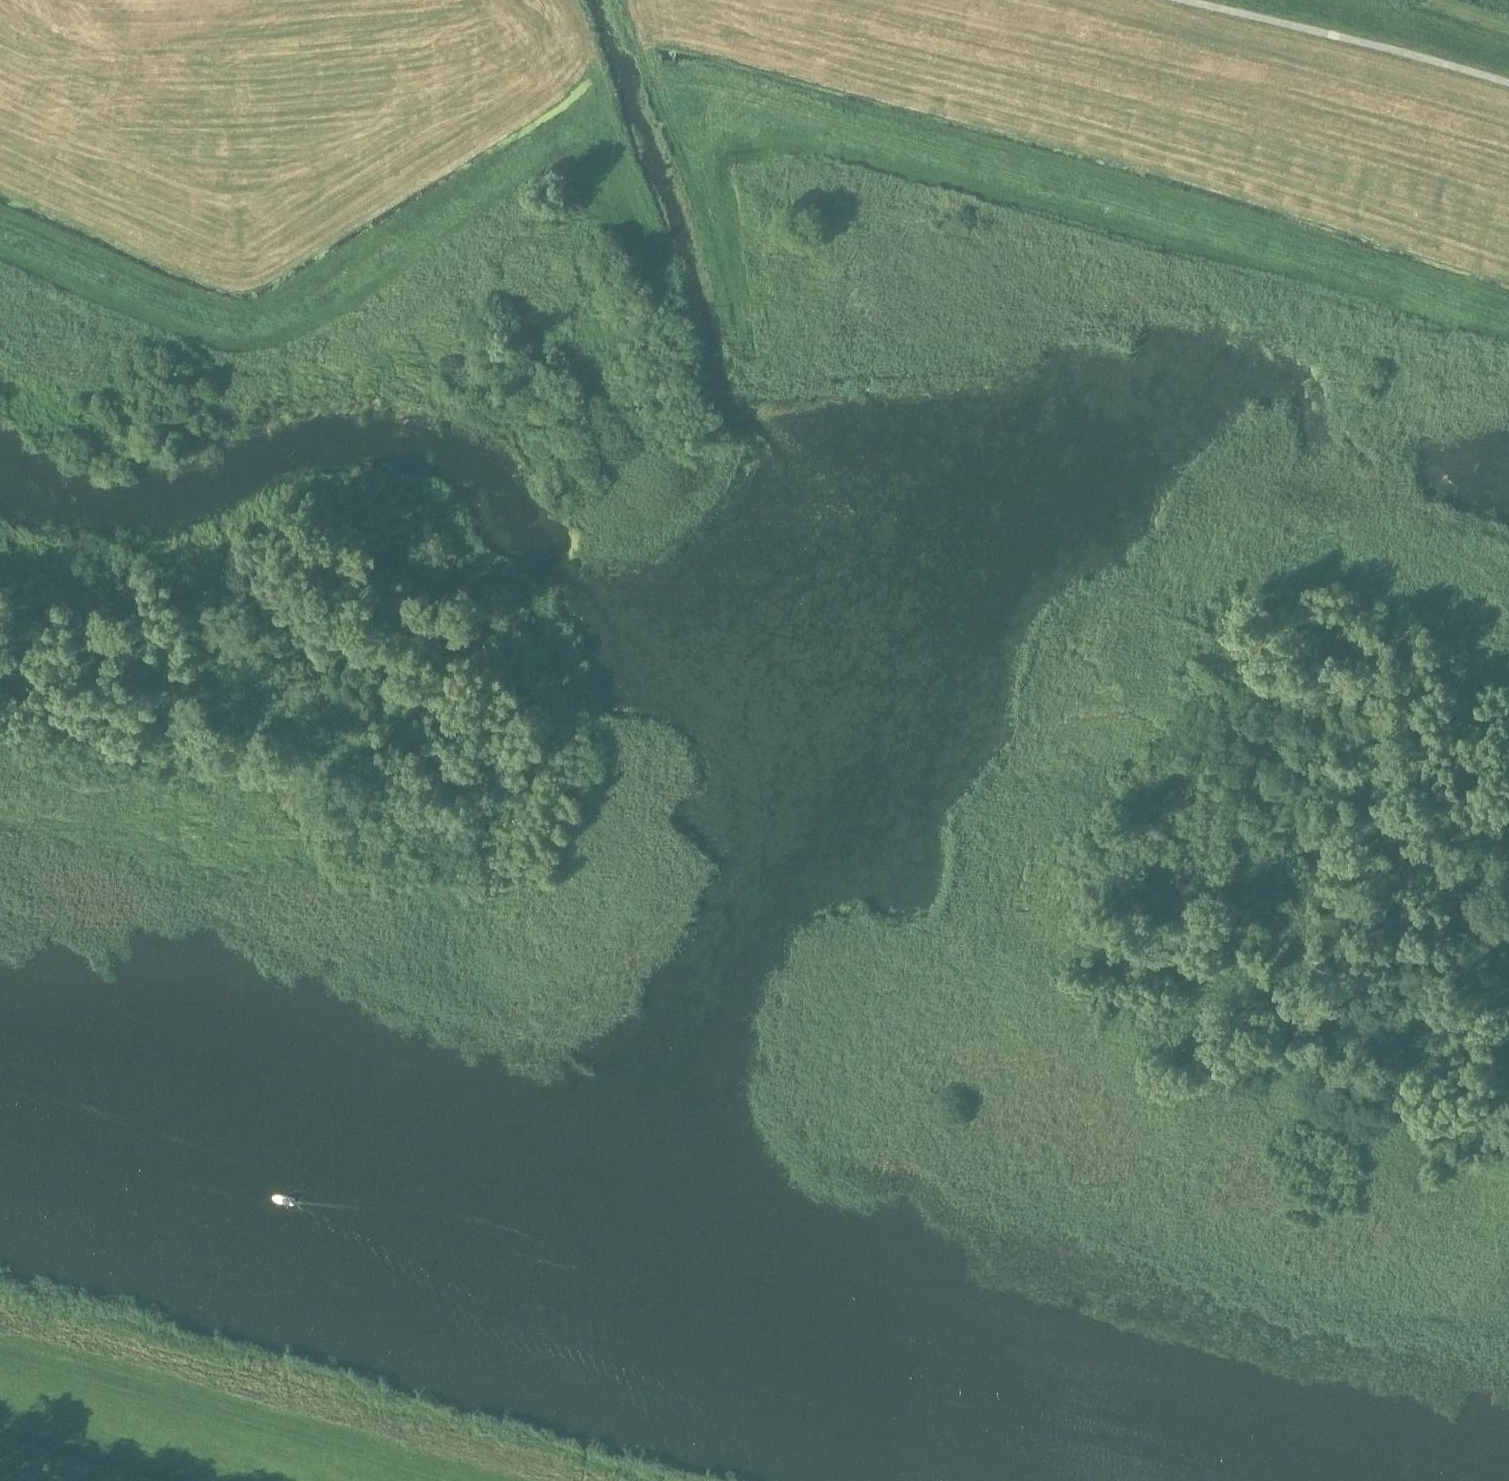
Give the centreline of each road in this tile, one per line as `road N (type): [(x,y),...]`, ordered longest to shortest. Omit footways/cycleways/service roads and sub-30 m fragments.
road 1 (track): [(471,1480),(0,1350)]

